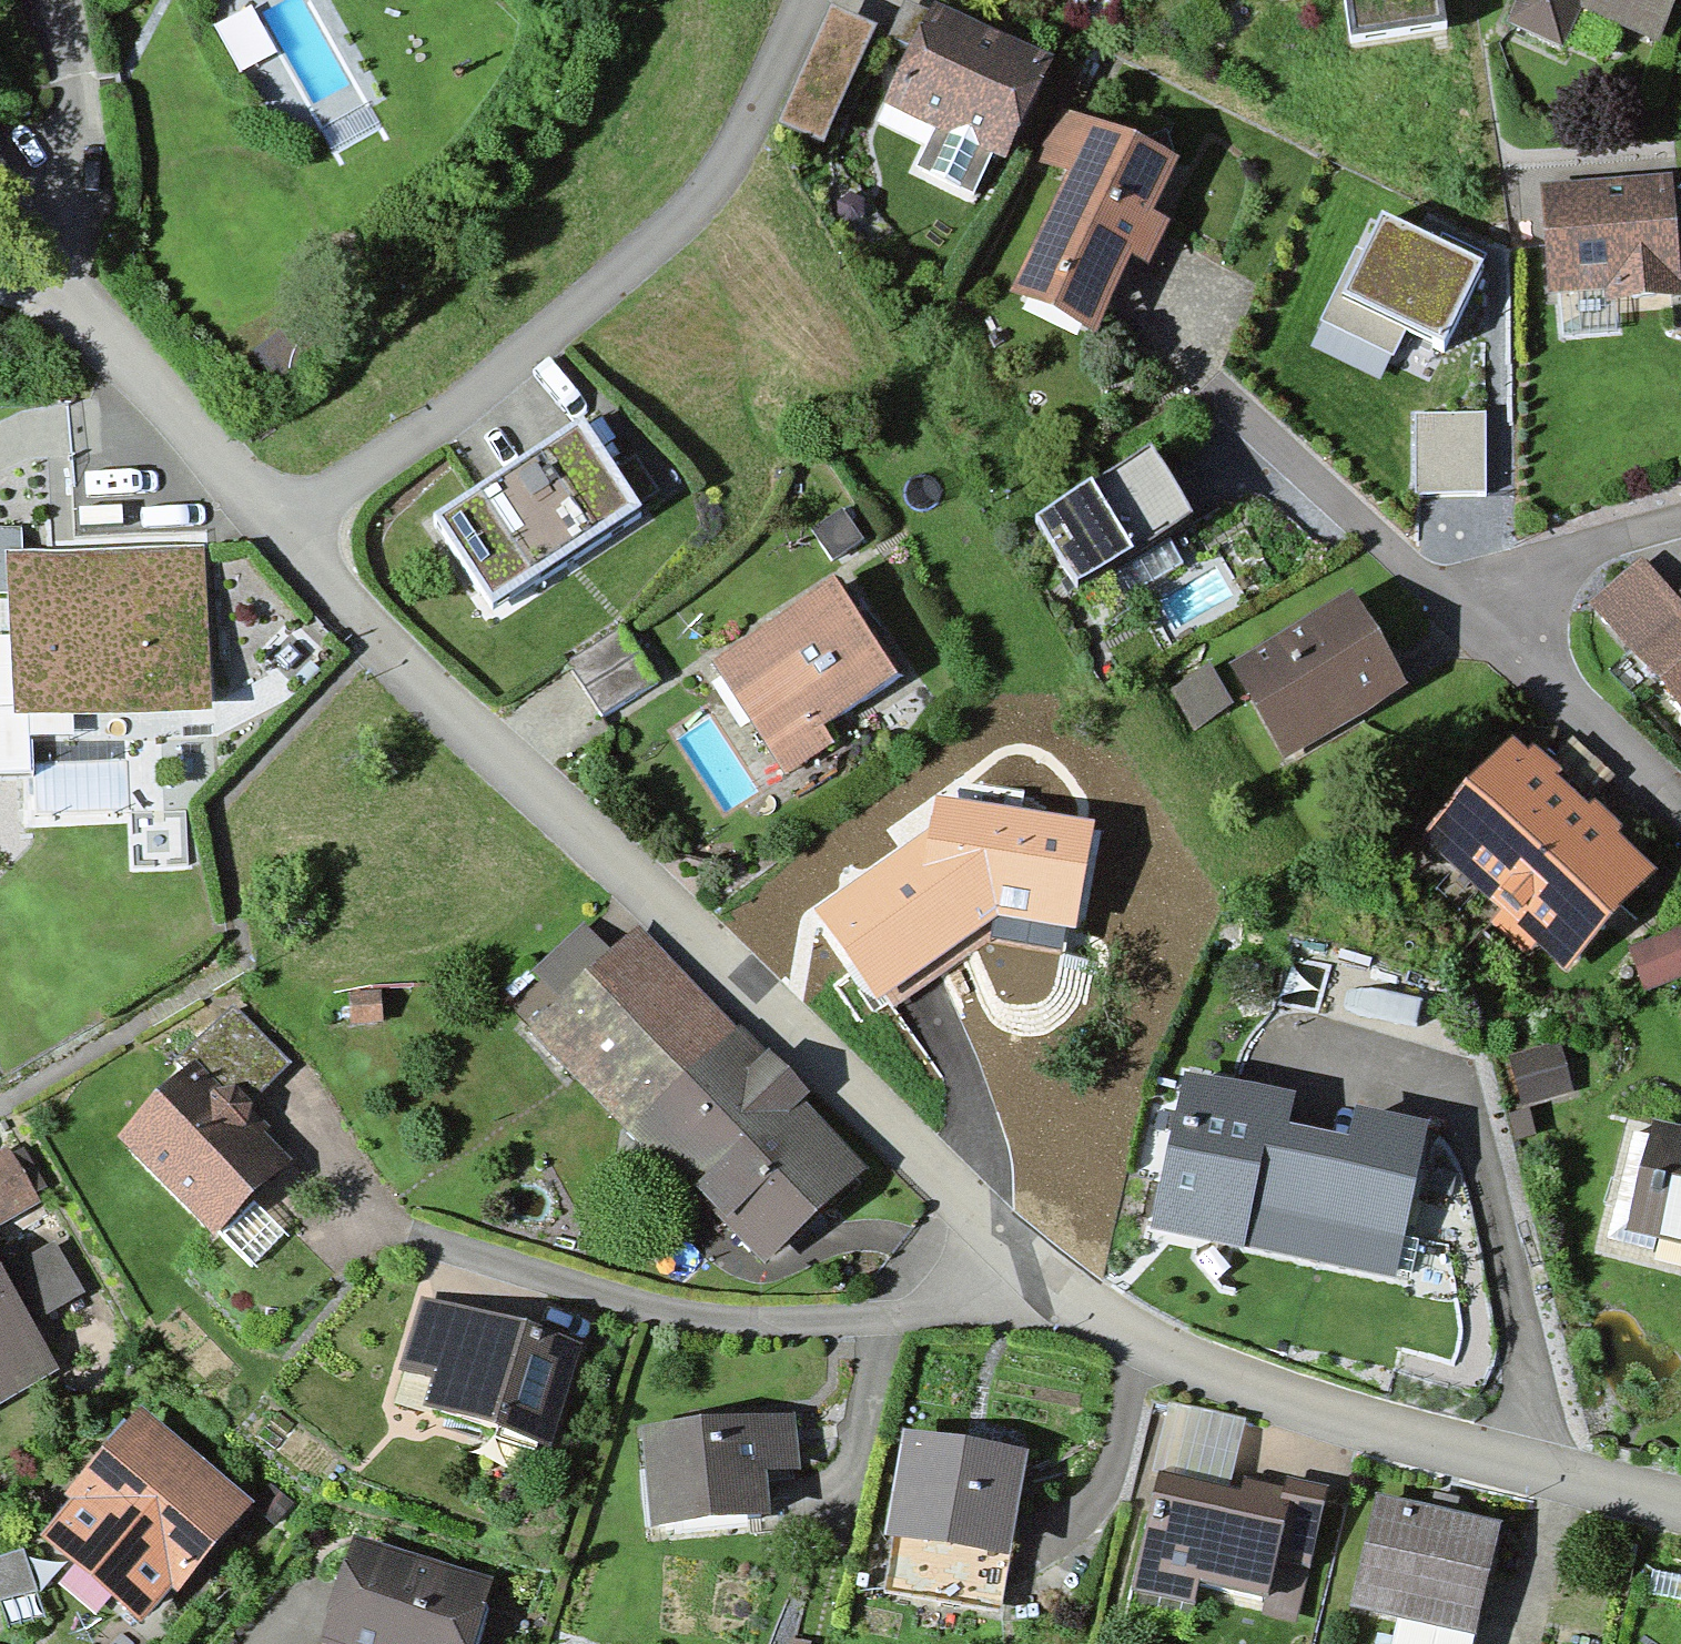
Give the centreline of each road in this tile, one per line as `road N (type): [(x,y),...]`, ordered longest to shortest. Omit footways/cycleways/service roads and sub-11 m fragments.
road 1 (residential): [(280,535),(1041,1278)]
road 2 (residential): [(810,0),(735,155),(684,219),(280,535)]
road 3 (residential): [(1041,1278),(1126,1331),(1225,1376),(1401,1434),(1680,1504)]
road 4 (residential): [(1041,1278),(888,1316),(733,1322),(563,1287),(421,1233)]
road 5 (residential): [(0,172),(85,325),(280,535)]
road 6 (residential): [(1463,617),(1245,398)]
road 7 (residential): [(1680,816),(1463,617)]
road 8 (residential): [(1463,617),(1567,555),(1680,512)]

